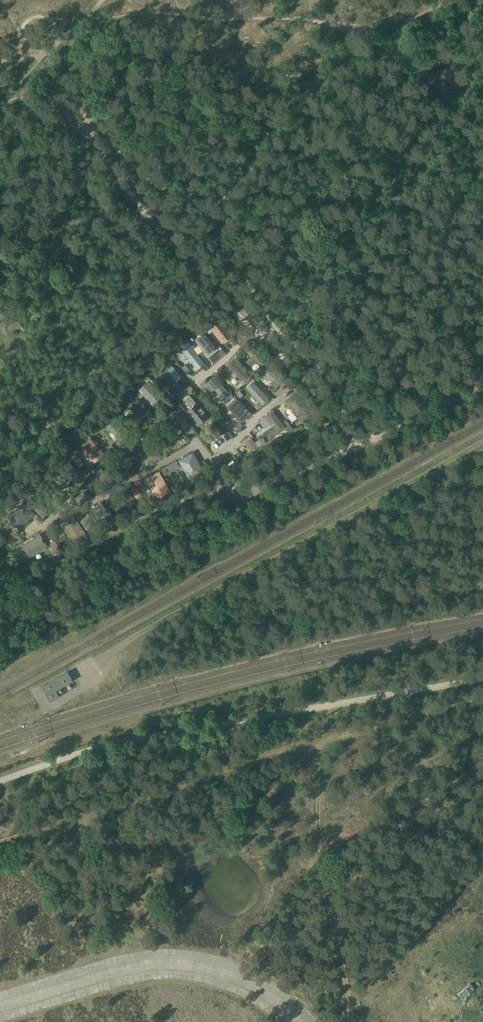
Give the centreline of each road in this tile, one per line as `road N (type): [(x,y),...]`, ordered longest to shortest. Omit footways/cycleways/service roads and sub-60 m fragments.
road 1 (track): [(36,689),(46,708),(81,688),(90,664),(482,438)]
road 2 (track): [(66,114),(165,240),(328,405),(352,447)]
road 3 (track): [(87,22),(157,12),(377,21),(459,0)]
road 4 (unclassified): [(222,494),(255,493),(482,383)]
road 5 (track): [(309,746),(317,769),(322,882),(350,1021)]
road 6 (track): [(222,494),(171,503),(43,572),(69,625)]
road 7 (track): [(482,585),(333,609),(307,590),(286,554)]
road 8 (track): [(400,721),(234,761)]

